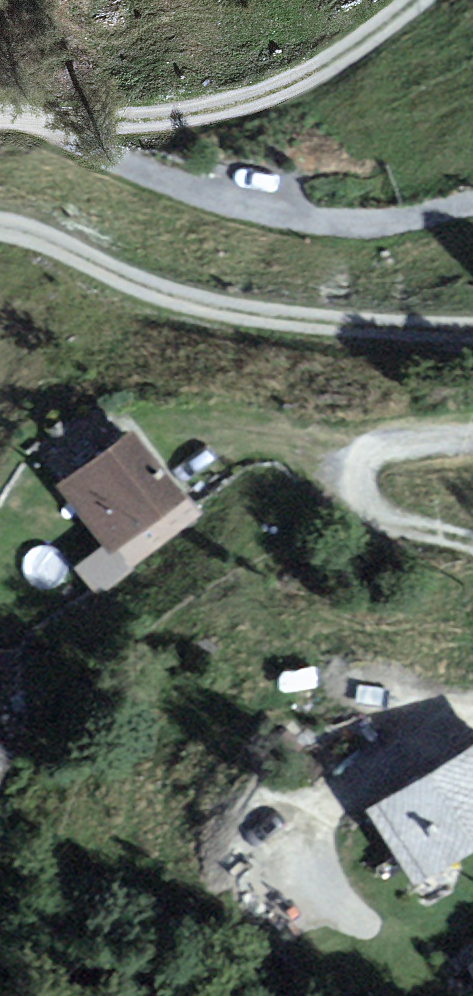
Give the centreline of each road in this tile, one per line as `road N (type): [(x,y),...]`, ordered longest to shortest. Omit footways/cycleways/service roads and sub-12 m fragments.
road 1 (track): [(0,225),(69,246),(178,298),(250,313),(472,331)]
road 2 (track): [(0,111),(108,120),(214,103),(285,82),(412,0)]
road 3 (track): [(472,716),(409,742),(335,802),(307,855),(306,891),(327,915),(372,928)]
road 4 (track): [(472,435),(393,435),(369,447),(357,467),(365,504),(405,524),(472,537)]

